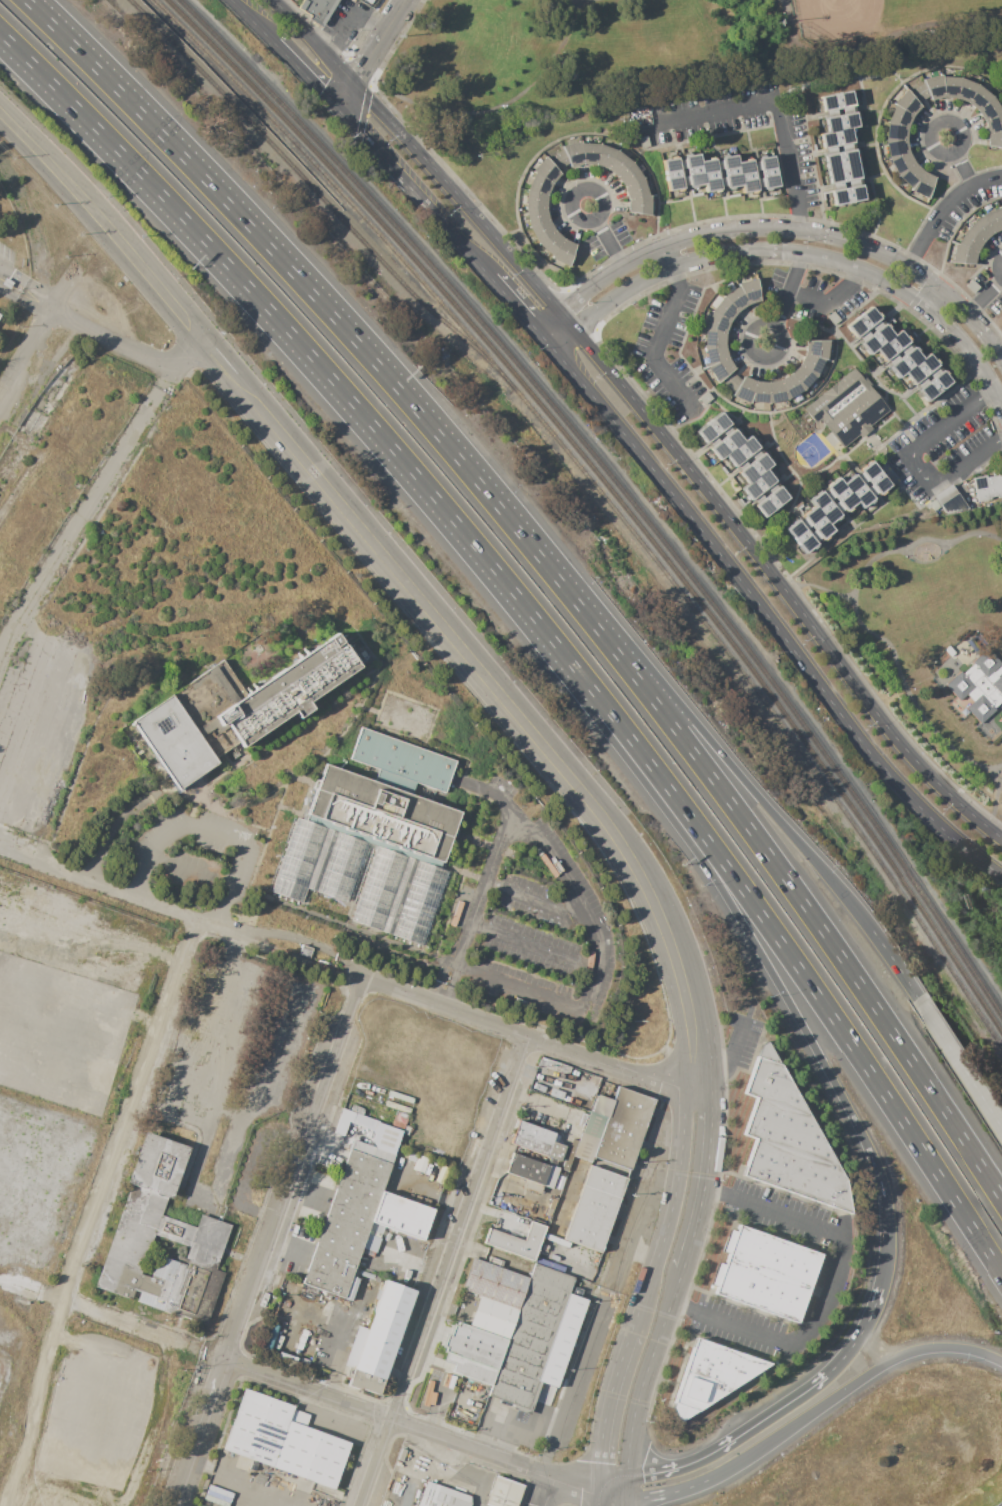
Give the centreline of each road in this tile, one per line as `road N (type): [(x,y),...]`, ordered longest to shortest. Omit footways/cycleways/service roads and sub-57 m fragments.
road 1 (motorway): [(0,33),(331,379),(649,765)]
road 2 (tertiary): [(698,1089),(681,968),(632,863),(199,339)]
road 3 (motorway): [(596,629),(354,341),(25,0)]
road 4 (secondary): [(544,338),(882,769),(1001,876)]
road 5 (motorway): [(1001,1200),(822,931),(596,629)]
road 6 (secondary): [(1001,840),(907,754),(575,330)]
road 7 (motorway): [(649,765),(797,968),(1001,1277)]
road 8 (track): [(1,1505),(202,918)]
road 9 (motorway): [(649,765),(863,1140),(885,1213),(878,1291)]
road 10 (residential): [(360,977),(172,1505)]
road 11 (residential): [(1001,363),(929,282),(867,249),(802,231),(763,228),(667,246),(560,313)]
road 12 (residential): [(575,330),(676,267),(707,257),(800,254),(858,269),(926,311),(956,337),(1001,408)]
road 13 (residential): [(525,1036),(358,1505)]
road 14 (motorway): [(917,998),(815,863),(679,707),(596,629)]
road 15 (motorway): [(596,1487),(637,1498),(690,1487),(916,1350),(961,1348),(1001,1362)]
road 16 (tertiary): [(698,1089),(684,1107),(670,1210),(606,1405),(596,1487)]
road 17 (residential): [(210,1354),(596,1487)]
road 18 (tertiary): [(625,1476),(636,1400),(702,1189),(710,1109),(698,1089)]
road 19 (residential): [(360,977),(633,1075),(698,1089)]
road 20 (residential): [(179,369),(26,614),(0,670)]
road 21 (secondary): [(560,313),(349,80)]
road 22 (tertiary): [(199,339),(0,115)]
road 23 (residential): [(360,977),(317,946),(231,929),(264,948),(360,977)]
road 24 (motorway): [(851,1346),(809,1388),(719,1448),(669,1470),(625,1476)]
road 25 (residential): [(0,845),(231,929)]
road 26 (secondary): [(333,101),(490,277)]
road 27 (residential): [(8,282),(179,369)]
road 28 (motorway): [(1001,1129),(917,998)]
road 29 (residential): [(65,1302),(210,1354)]

